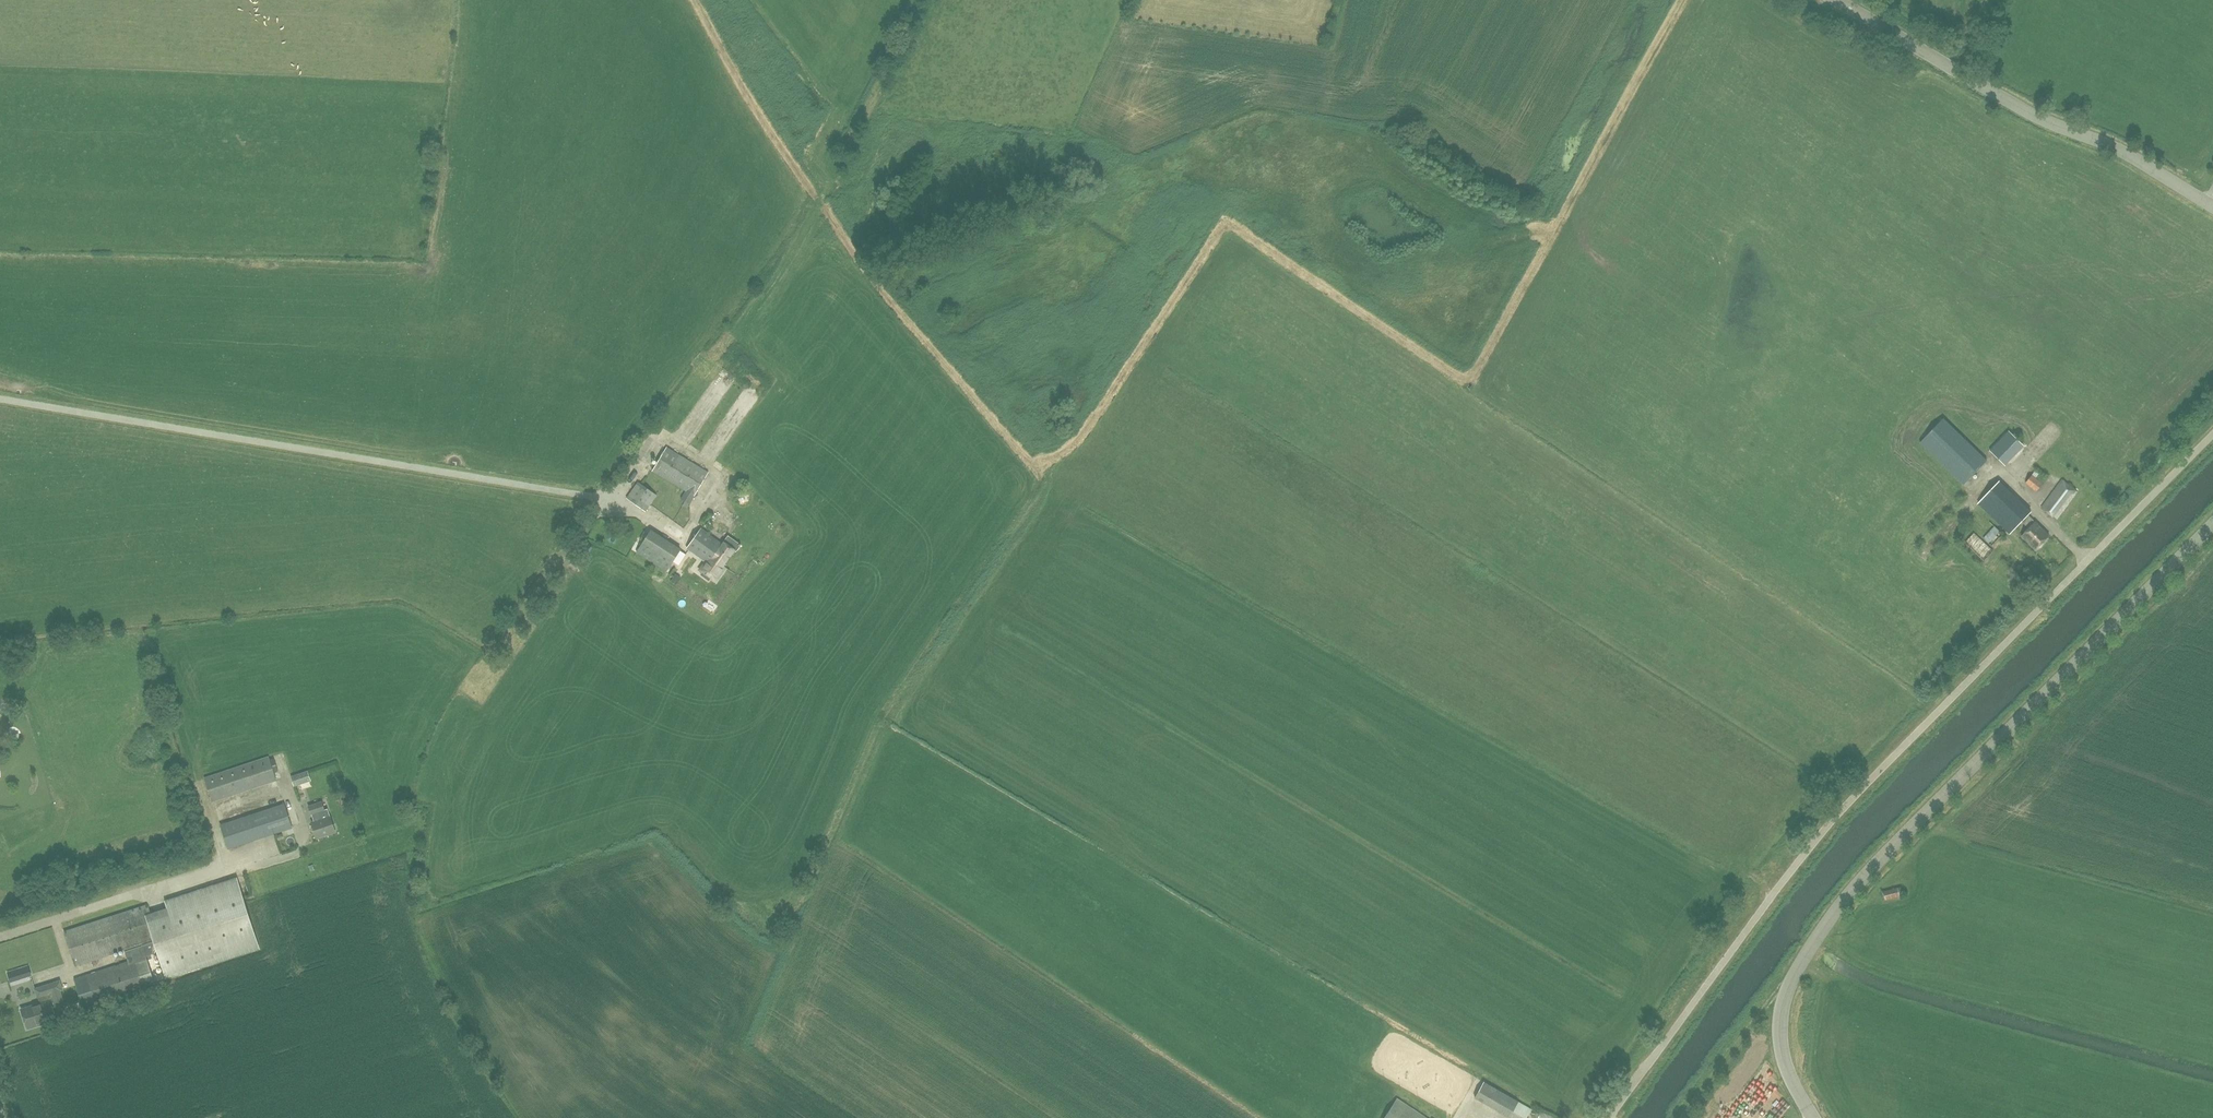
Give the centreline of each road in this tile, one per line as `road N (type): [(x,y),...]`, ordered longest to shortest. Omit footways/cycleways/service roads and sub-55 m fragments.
road 1 (unclassified): [(1610,1117),(1842,807),(2212,435)]
road 2 (unclassified): [(1814,1117),(1782,1054),(1781,1018),(1795,973),(1857,882),(2212,521)]
road 3 (unclassified): [(2212,208),(2105,142),(2038,120),(1835,0)]

